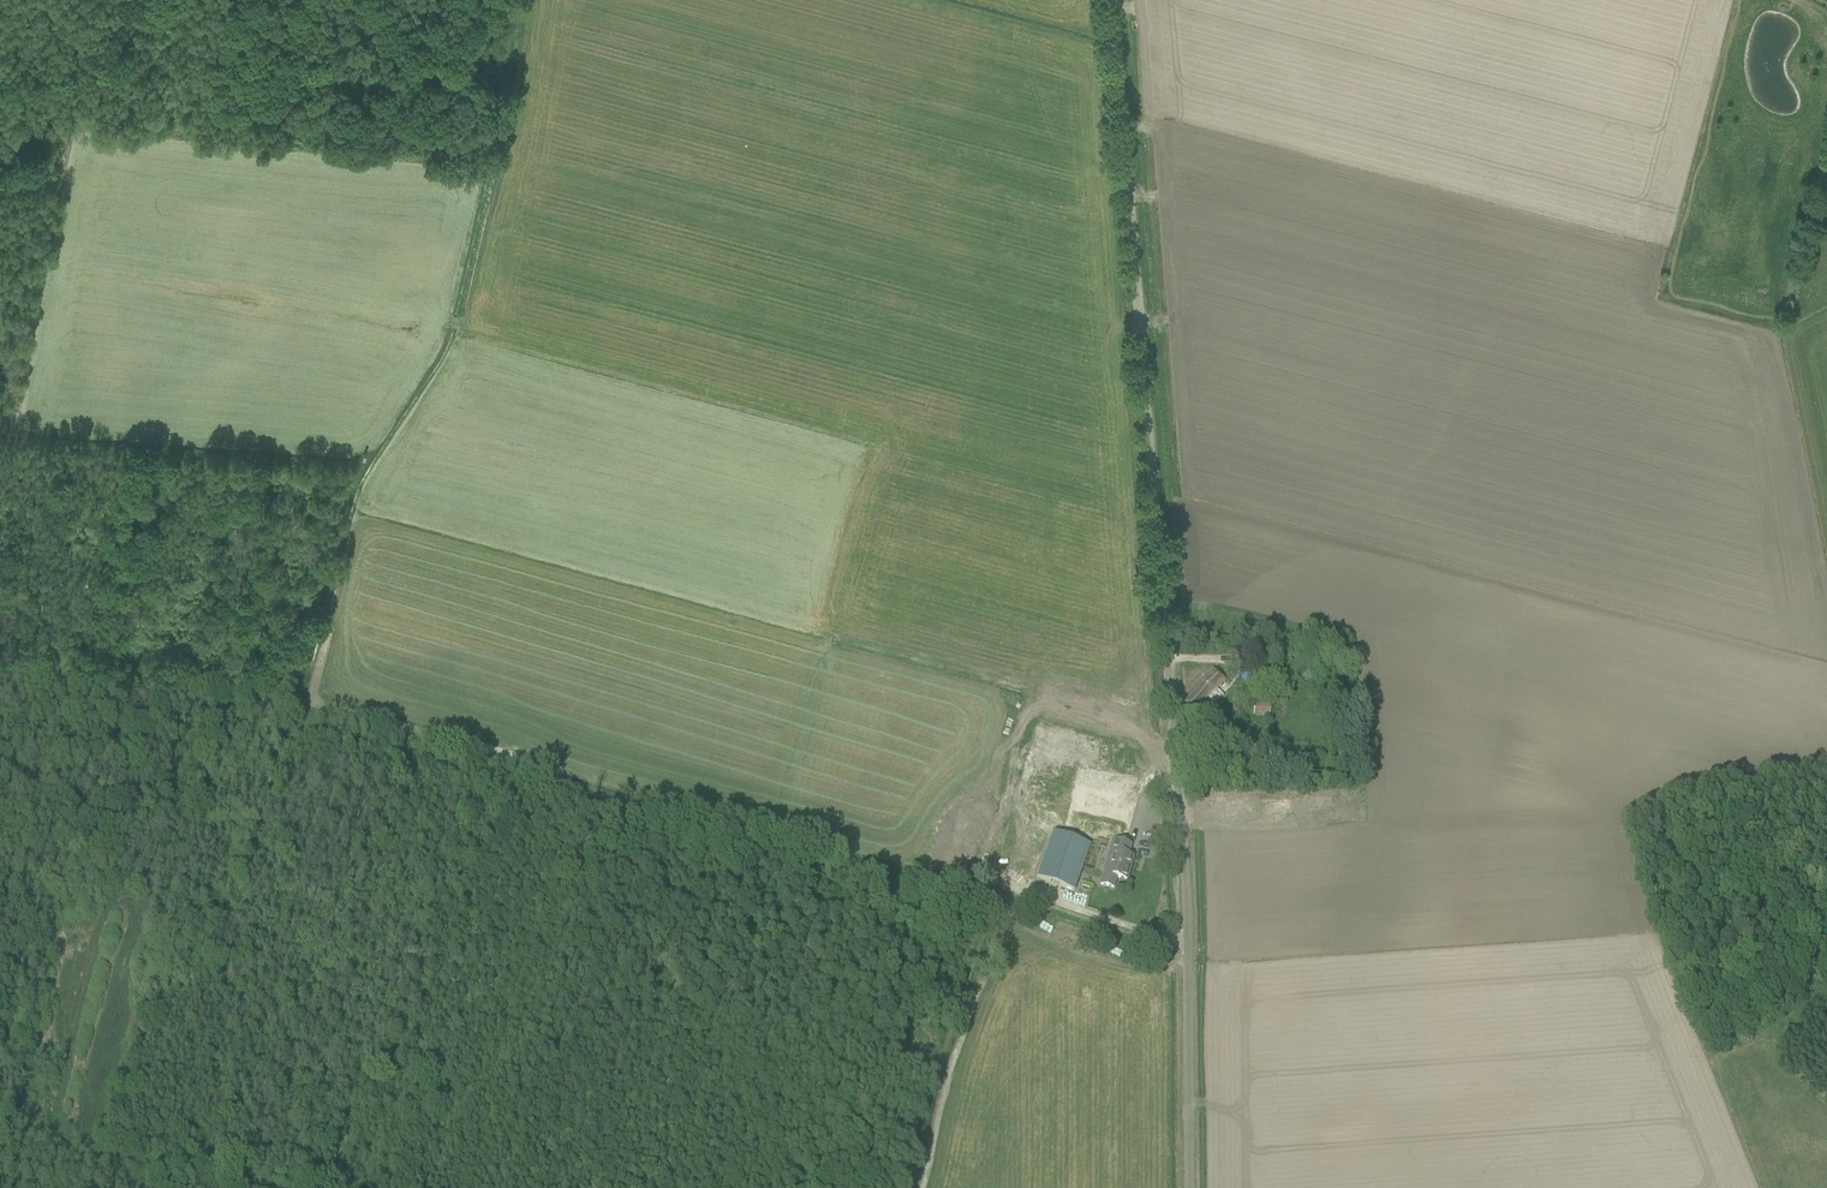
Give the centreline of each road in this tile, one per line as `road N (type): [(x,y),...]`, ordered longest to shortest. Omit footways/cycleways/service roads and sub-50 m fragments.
road 1 (unclassified): [(1188,1187),(1181,816),(1109,0)]
road 2 (track): [(245,1187),(101,1155)]

